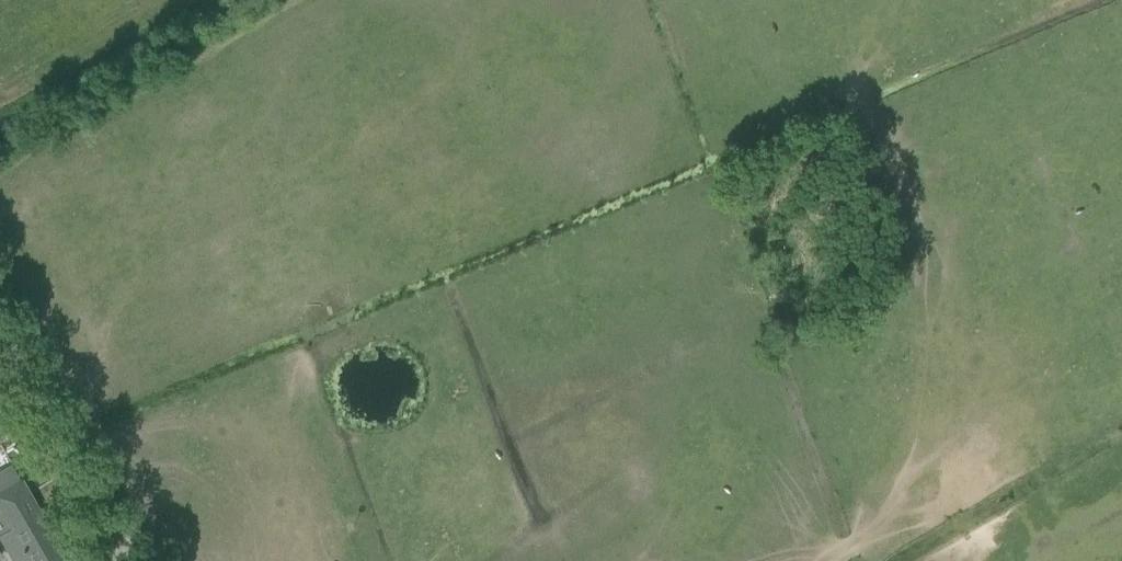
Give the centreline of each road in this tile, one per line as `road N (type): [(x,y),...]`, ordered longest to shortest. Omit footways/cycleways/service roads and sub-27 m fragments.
road 1 (unclassified): [(124,560),(0,337)]

